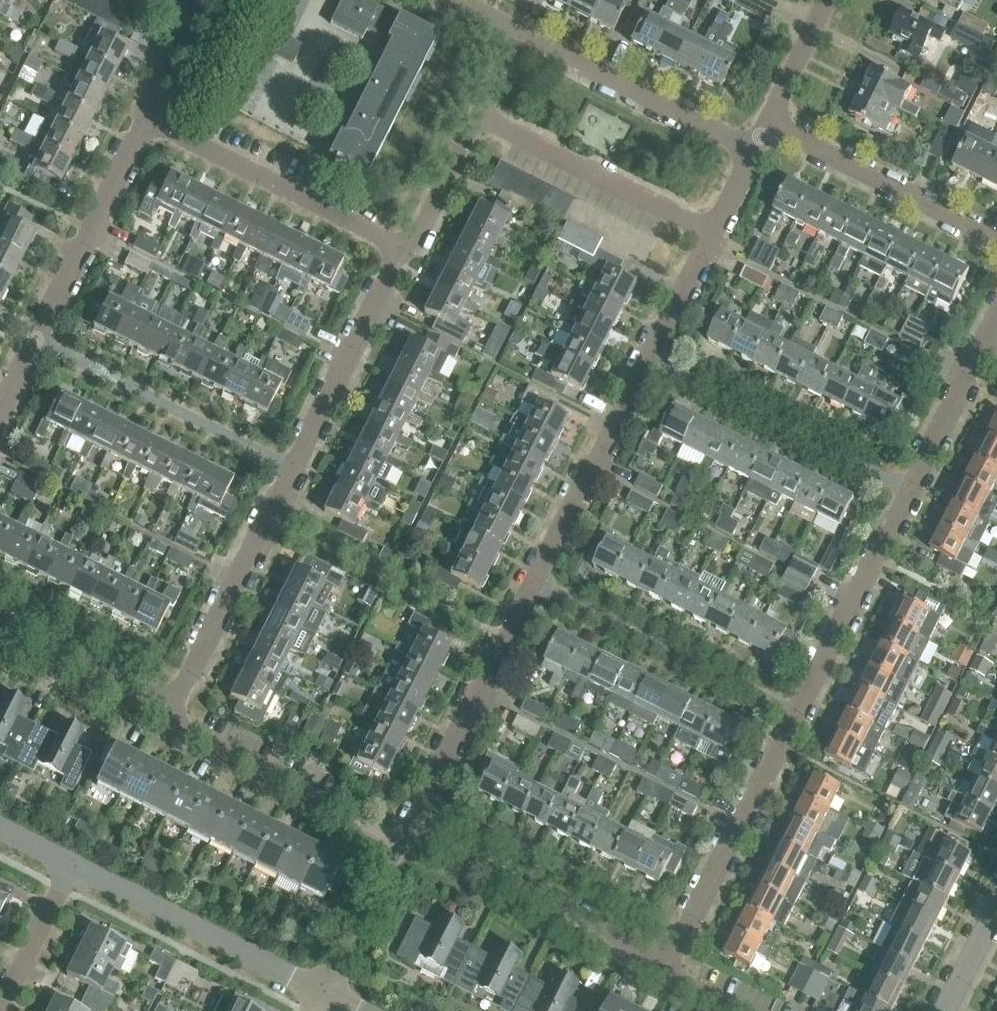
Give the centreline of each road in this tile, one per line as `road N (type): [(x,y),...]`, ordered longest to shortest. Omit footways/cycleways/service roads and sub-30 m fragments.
road 1 (residential): [(666,969),(990,333)]
road 2 (residential): [(406,831),(710,237)]
road 3 (residential): [(161,719),(406,254)]
road 4 (residential): [(0,393),(138,120)]
road 5 (residential): [(406,254),(138,120)]
road 6 (residential): [(666,969),(406,831)]
road 7 (residential): [(325,995),(71,872)]
road 8 (residential): [(755,154),(518,34)]
road 9 (residential): [(710,237),(477,120)]
road 10 (residential): [(996,243),(769,128)]
road 11 (residential): [(358,816),(161,719)]
road 12 (residential): [(325,995),(406,831)]
road 13 (residential): [(161,719),(0,639)]
road 14 (residential): [(3,1010),(71,872)]
road 15 (residential): [(406,254),(477,120)]
road 16 (residential): [(769,128),(829,0)]

